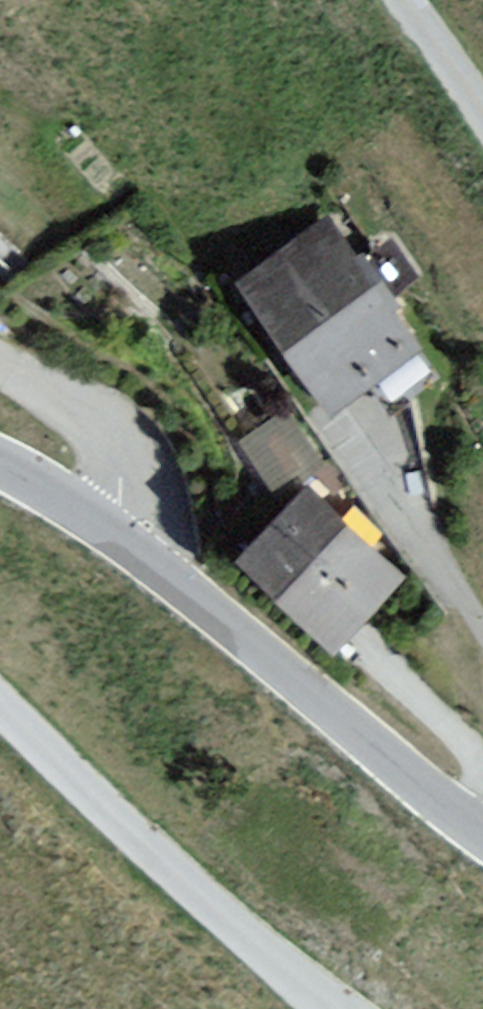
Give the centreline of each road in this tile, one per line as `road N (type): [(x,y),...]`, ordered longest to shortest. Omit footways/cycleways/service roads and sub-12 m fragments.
road 1 (tertiary): [(115,527),(403,785),(482,834)]
road 2 (unclassified): [(0,707),(206,906),(344,1008)]
road 3 (unclassified): [(115,527),(125,467),(0,371)]
road 4 (unclassified): [(482,115),(401,0)]
road 5 (tertiary): [(0,471),(115,527)]

